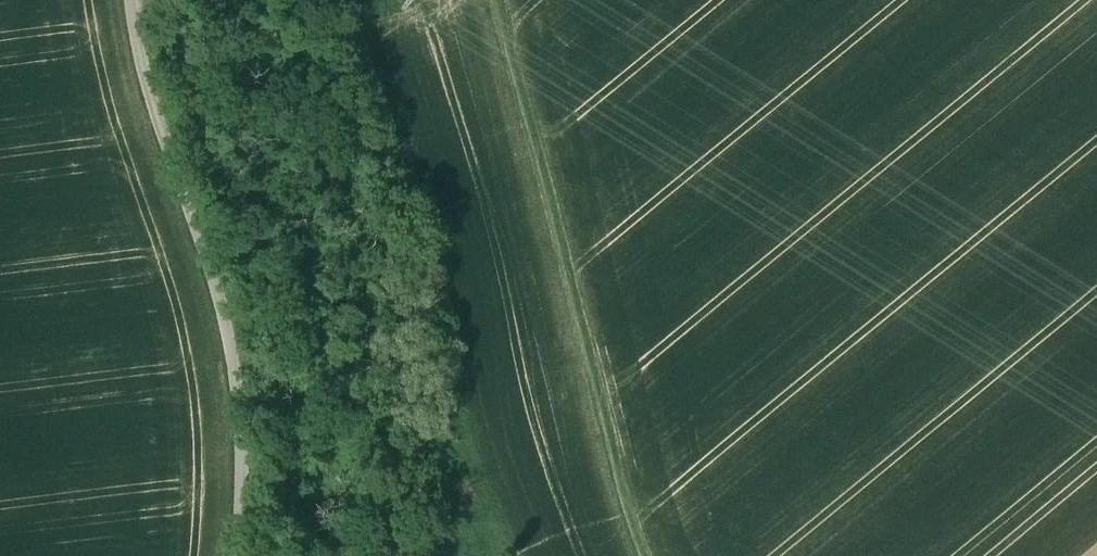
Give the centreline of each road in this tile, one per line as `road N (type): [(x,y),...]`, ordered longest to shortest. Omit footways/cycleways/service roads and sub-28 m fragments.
road 1 (track): [(511,0),(643,517),(660,555)]
road 2 (track): [(237,555),(238,385),(213,278),(167,149),(135,0)]

